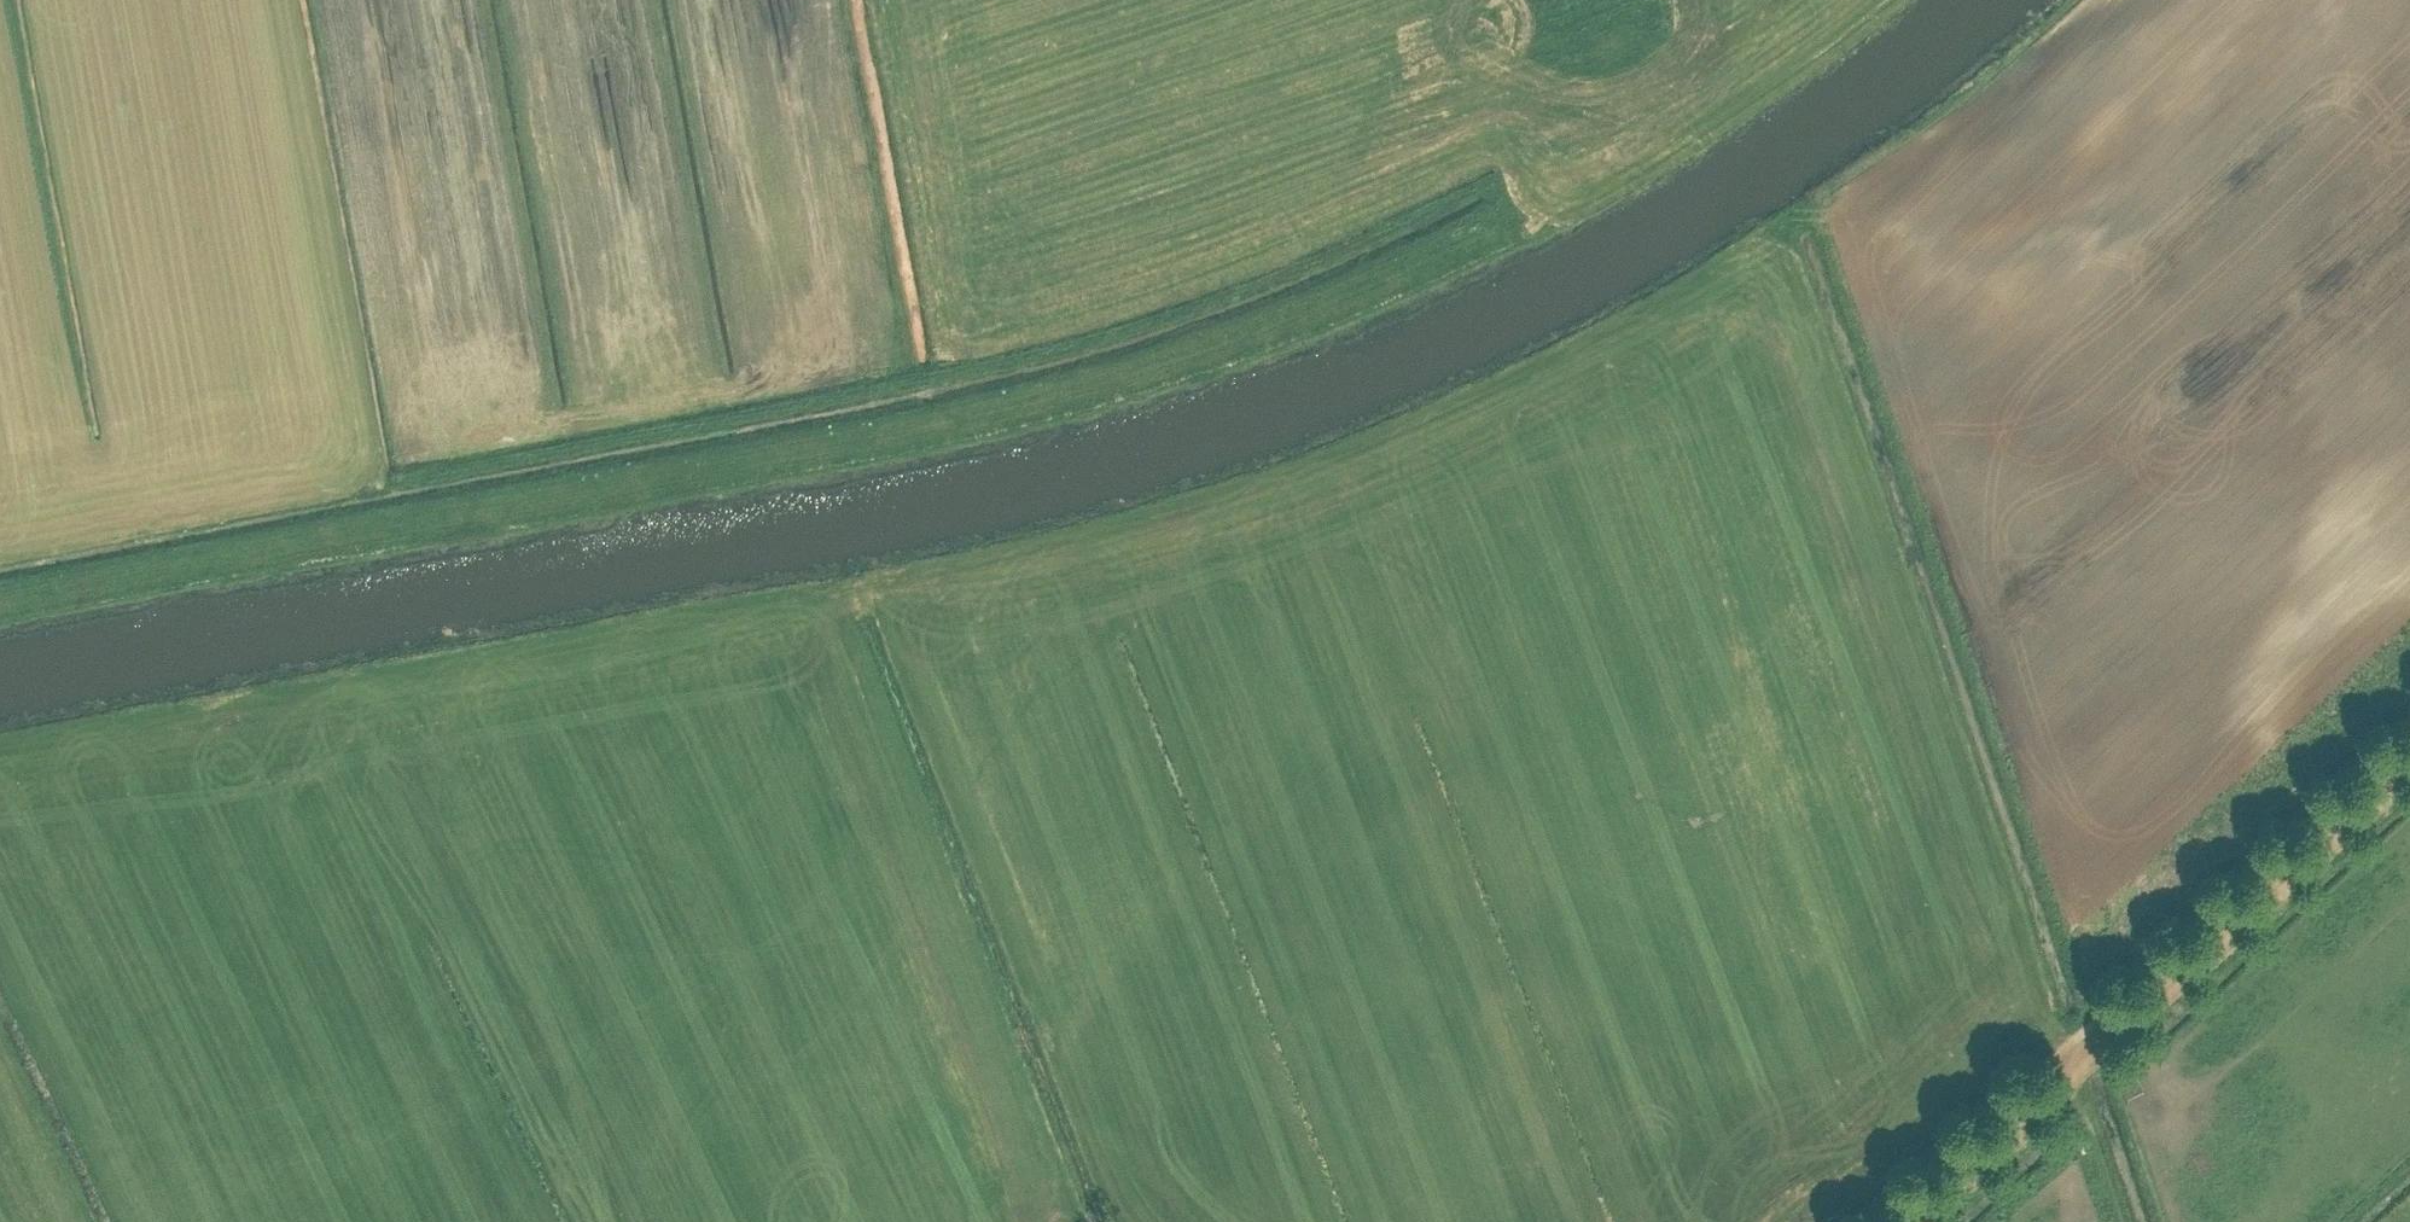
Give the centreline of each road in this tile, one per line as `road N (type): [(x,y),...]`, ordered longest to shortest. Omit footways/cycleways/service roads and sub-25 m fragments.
road 1 (track): [(2409,763),(2066,1081)]
road 2 (track): [(2066,1081),(1913,1221)]

